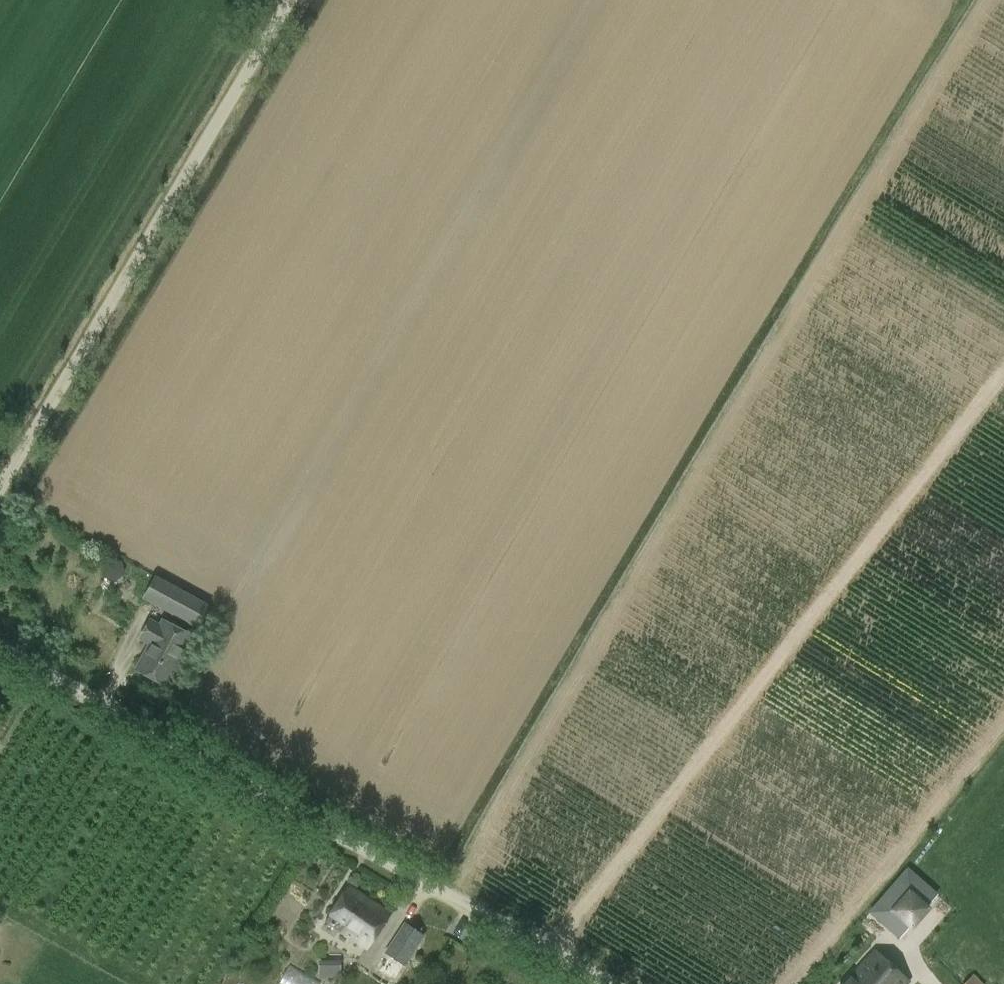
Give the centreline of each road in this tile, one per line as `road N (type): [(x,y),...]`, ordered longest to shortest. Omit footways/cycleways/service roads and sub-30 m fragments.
road 1 (unclassified): [(592,983),(0,652)]
road 2 (unclassified): [(0,461),(273,0)]

